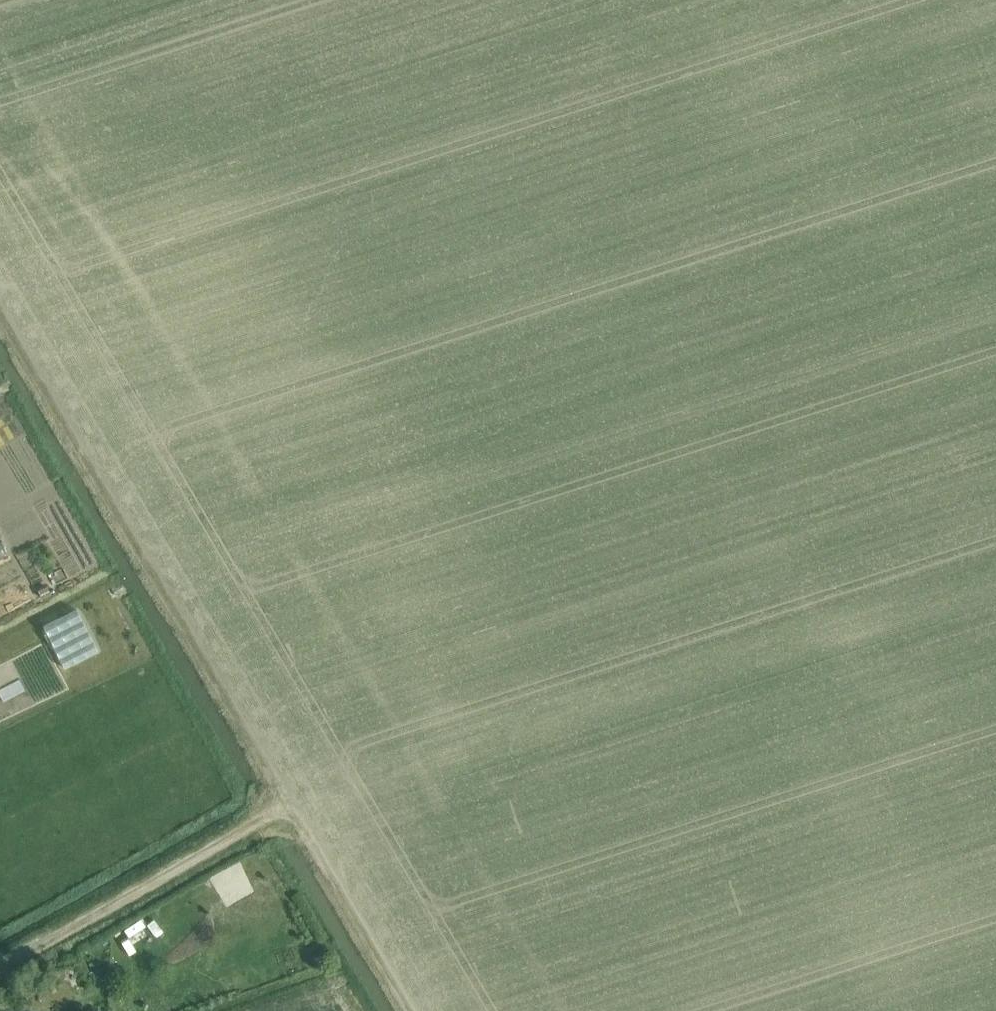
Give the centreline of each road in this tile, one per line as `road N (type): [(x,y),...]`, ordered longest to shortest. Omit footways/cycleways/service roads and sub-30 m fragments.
road 1 (track): [(0,975),(278,811)]

